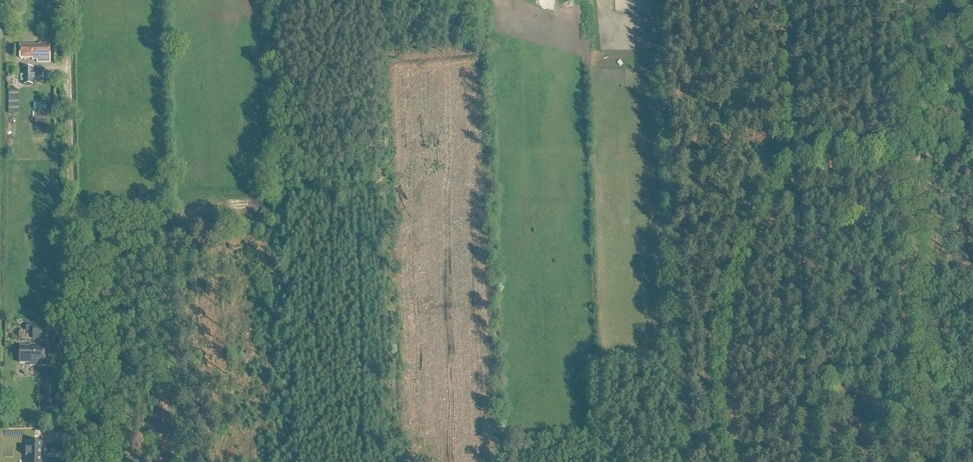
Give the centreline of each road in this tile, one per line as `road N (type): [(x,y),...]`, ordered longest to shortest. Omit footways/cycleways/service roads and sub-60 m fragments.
road 1 (track): [(785,0),(792,164),(756,221),(716,328),(730,461)]
road 2 (track): [(926,461),(903,0)]
road 3 (track): [(62,0),(69,461)]

